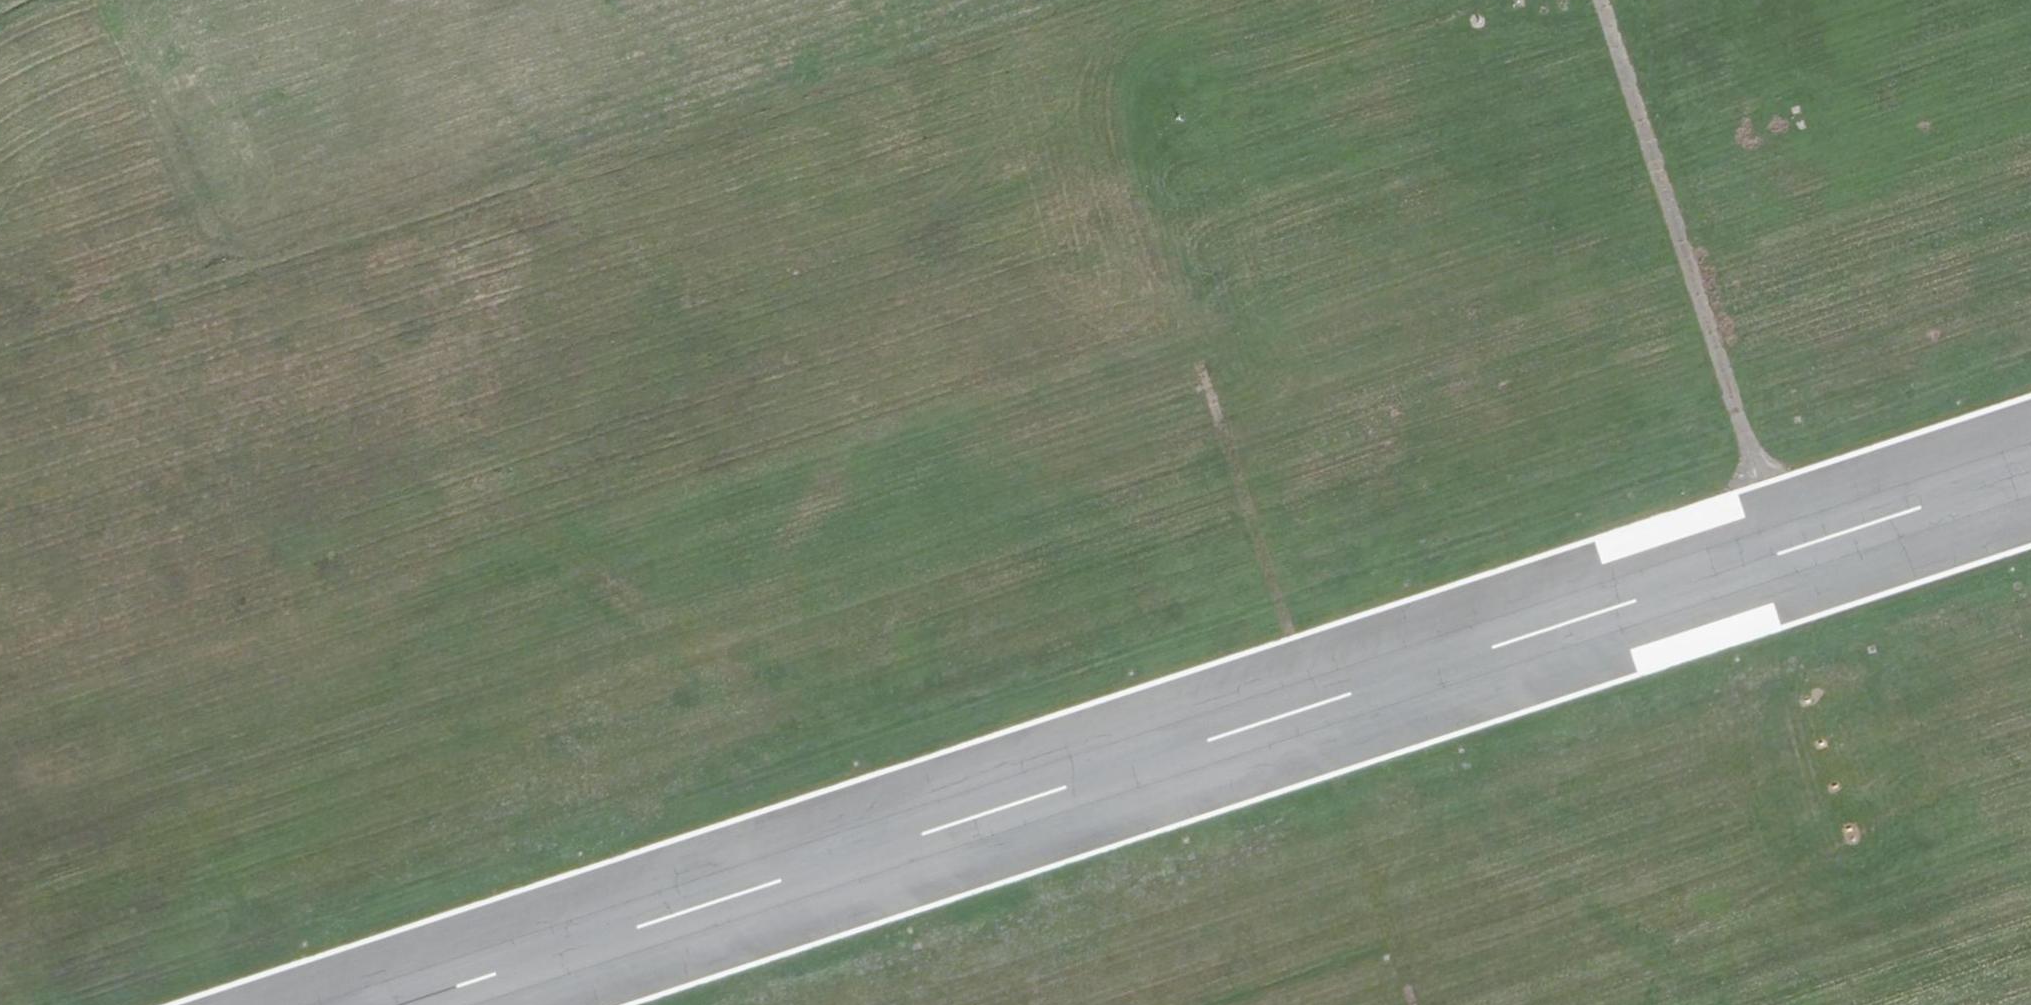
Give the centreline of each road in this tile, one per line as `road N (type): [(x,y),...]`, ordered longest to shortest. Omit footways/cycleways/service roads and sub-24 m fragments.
road 1 (track): [(1604,0),(1783,550)]

